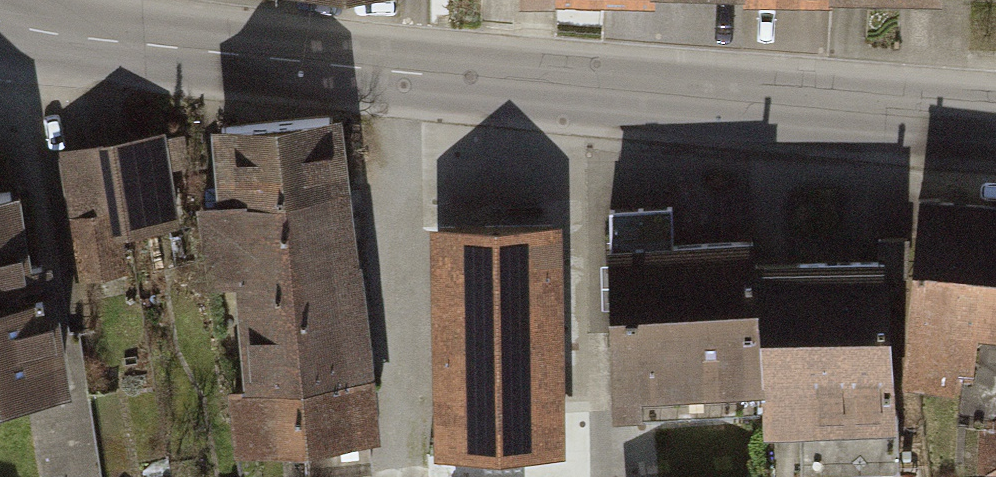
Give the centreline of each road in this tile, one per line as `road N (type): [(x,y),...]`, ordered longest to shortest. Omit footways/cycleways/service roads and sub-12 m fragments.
road 1 (secondary): [(0,23),(684,101),(995,125)]

